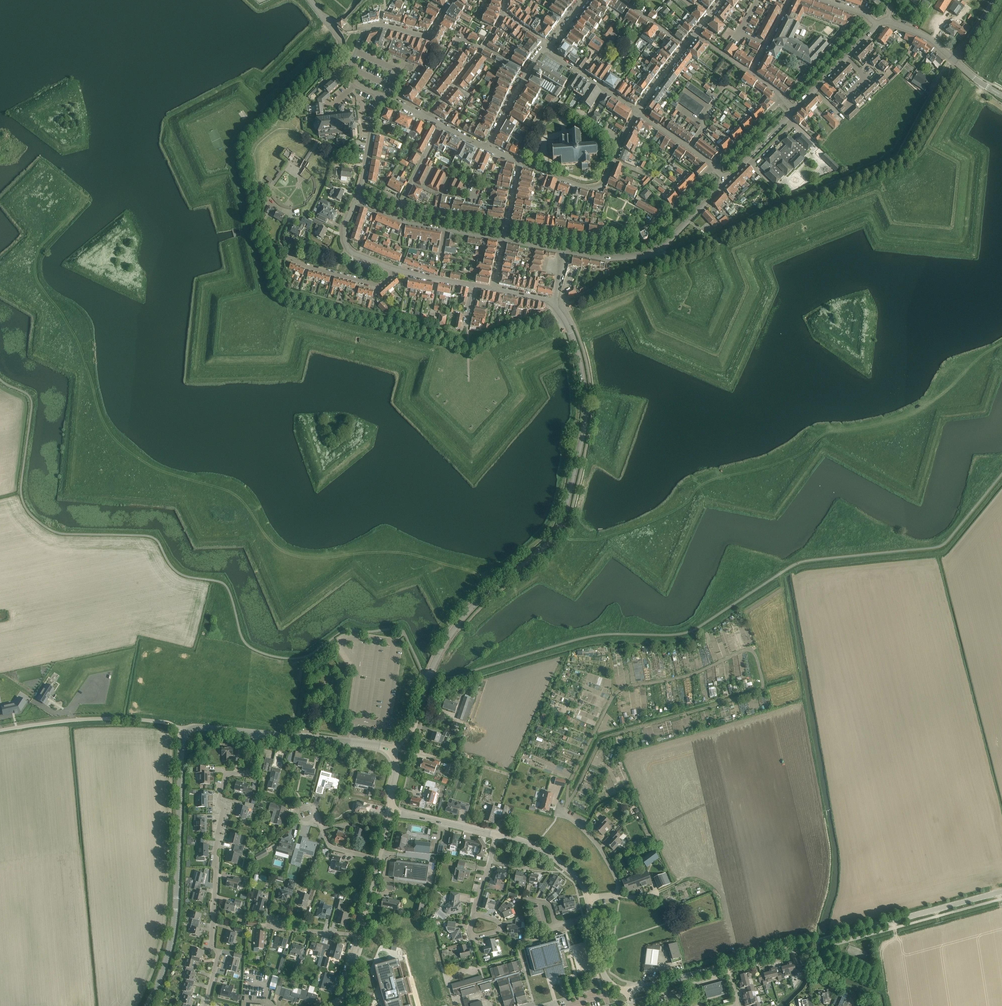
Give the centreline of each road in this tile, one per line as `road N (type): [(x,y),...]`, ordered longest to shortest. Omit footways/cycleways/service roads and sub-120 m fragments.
road 1 (tertiary): [(391,751),(414,727),(452,631),(561,527),(586,409),(574,339),(553,304)]
road 2 (track): [(567,525),(599,539),(636,528),(705,483),(798,456),(831,433),(908,416),(1001,344)]
road 3 (residential): [(206,1005),(219,955),(211,946),(219,801),(227,774),(252,770),(256,732)]
road 4 (tertiary): [(147,1005),(175,921),(184,733)]
road 5 (residential): [(713,167),(631,238),(507,223)]
road 6 (tertiary): [(1001,891),(776,952)]
road 7 (tertiary): [(563,250),(607,259),(655,252),(728,180)]
road 8 (unclassified): [(0,730),(132,719),(168,722),(184,733)]
road 9 (unclassified): [(398,270),(376,285),(296,261),(281,240),(291,212)]
road 10 (residential): [(427,118),(490,37),(505,0)]
road 11 (tertiary): [(391,751),(256,732)]

